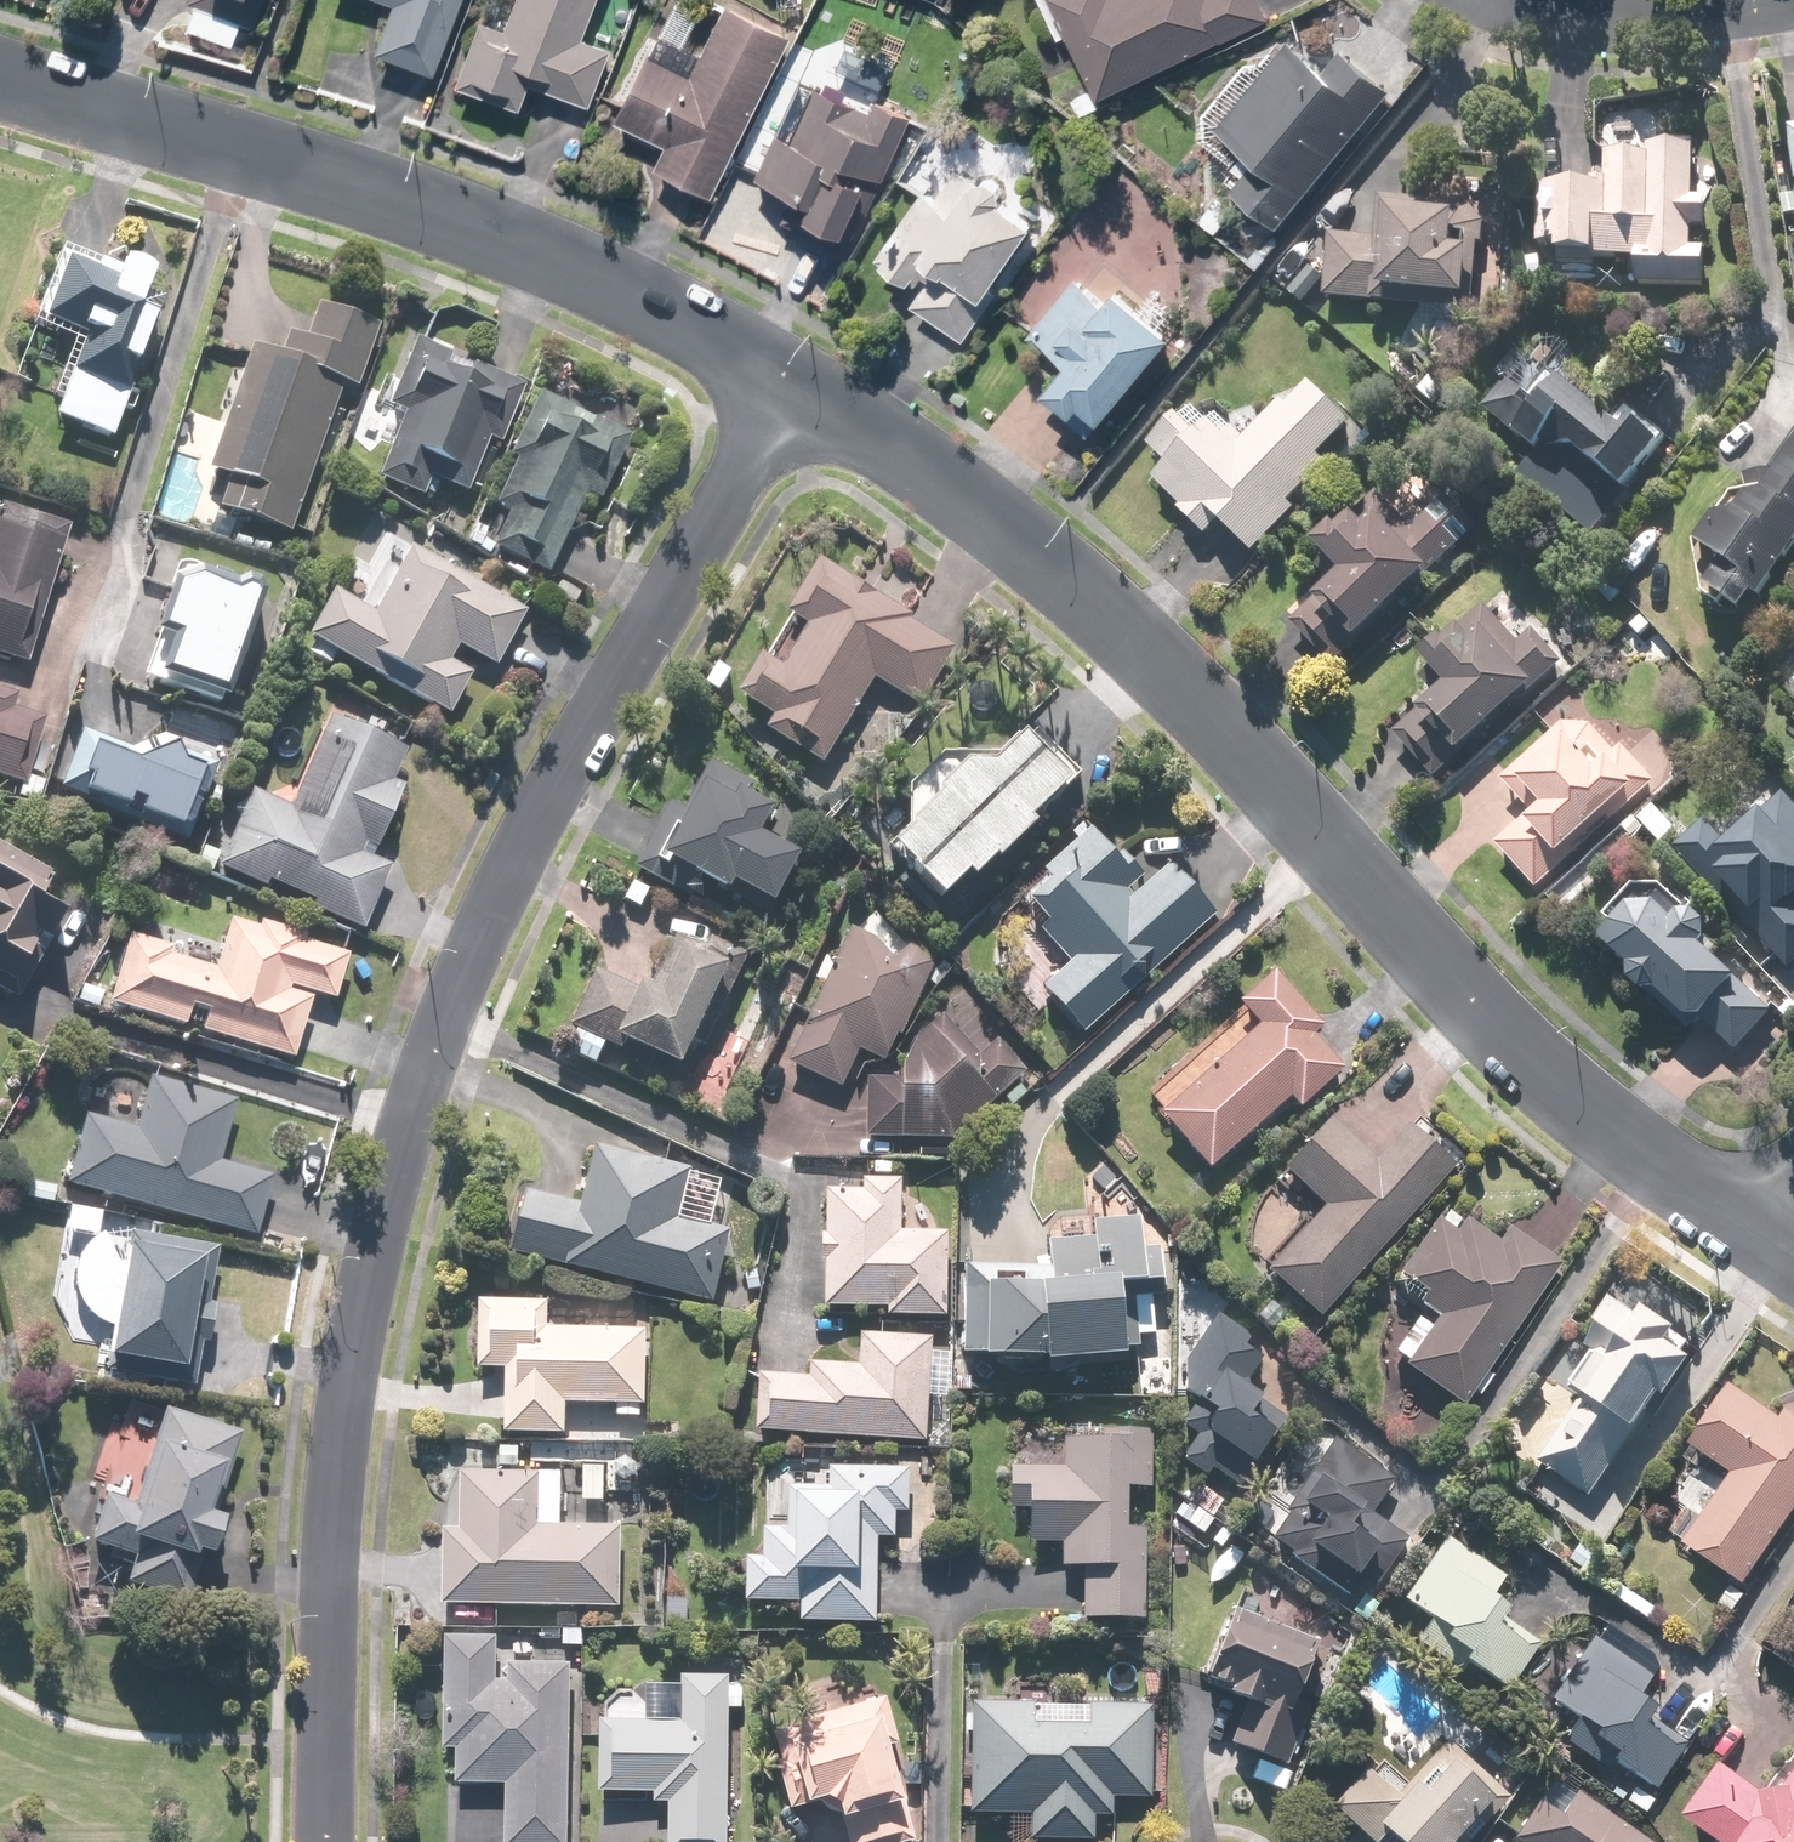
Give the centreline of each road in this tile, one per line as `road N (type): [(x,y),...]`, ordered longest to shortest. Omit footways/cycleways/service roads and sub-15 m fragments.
road 1 (residential): [(789,386),(523,843),(447,1001),(364,1285),(334,1460),(322,1841)]
road 2 (residential): [(789,386),(980,519),(1163,673),(1442,981),(1591,1119),(1760,1242)]
road 3 (residential): [(0,79),(447,222),(625,295),(789,386)]
road 4 (residential): [(1779,0),(1657,16),(1581,13),(1543,0)]

